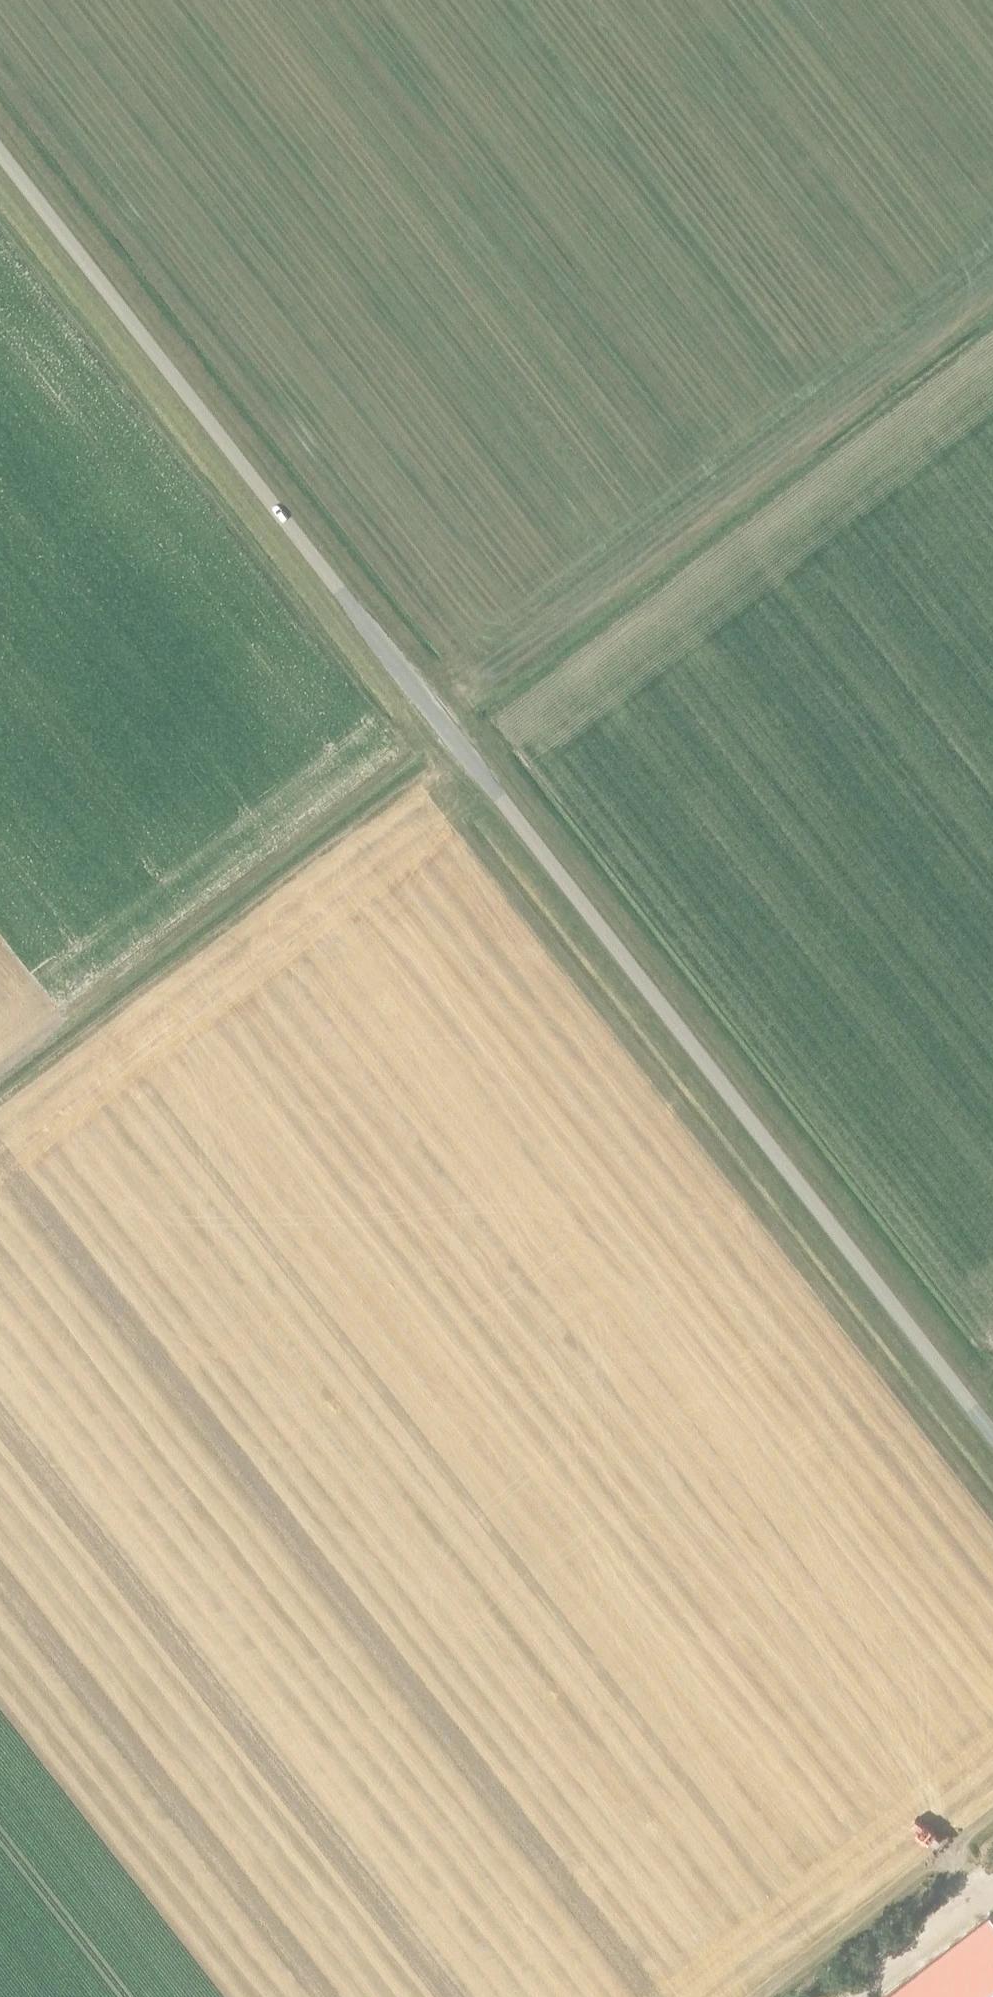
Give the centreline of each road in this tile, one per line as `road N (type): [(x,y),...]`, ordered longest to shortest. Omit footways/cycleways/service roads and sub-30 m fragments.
road 1 (unclassified): [(992,1453),(0,183)]

